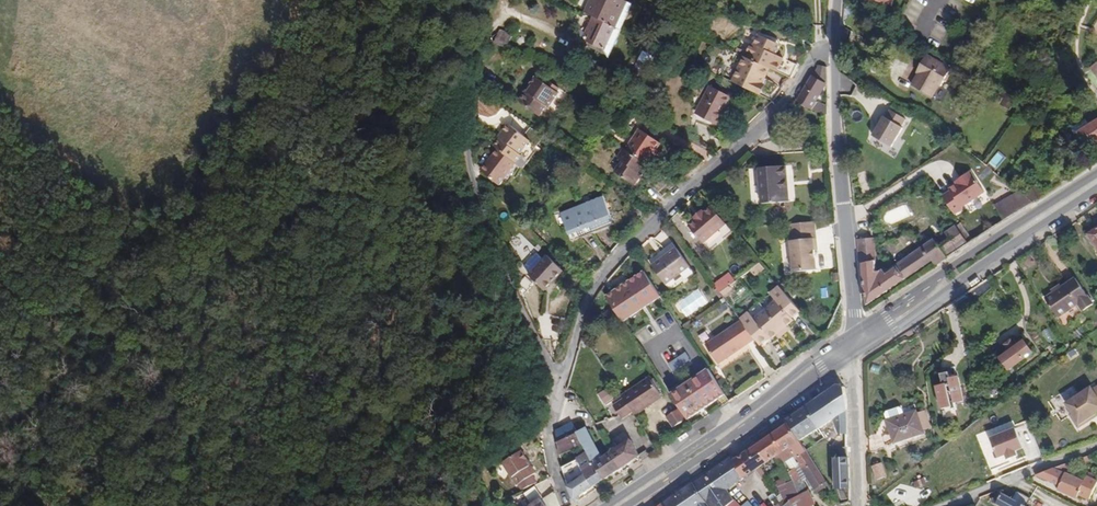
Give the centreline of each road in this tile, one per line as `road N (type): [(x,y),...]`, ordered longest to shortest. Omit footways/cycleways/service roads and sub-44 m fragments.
road 1 (residential): [(558,380),(586,301),(609,267),(781,106),(832,41)]
road 2 (residential): [(558,380),(503,271),(471,180),(482,0)]
road 3 (secondary): [(853,337),(607,505)]
road 4 (secondary): [(851,354),(1096,189)]
road 5 (secondary): [(1096,174),(853,337)]
road 6 (secondary): [(626,505),(851,354)]
road 7 (residential): [(835,126),(853,337)]
road 8 (residential): [(857,505),(851,354)]

